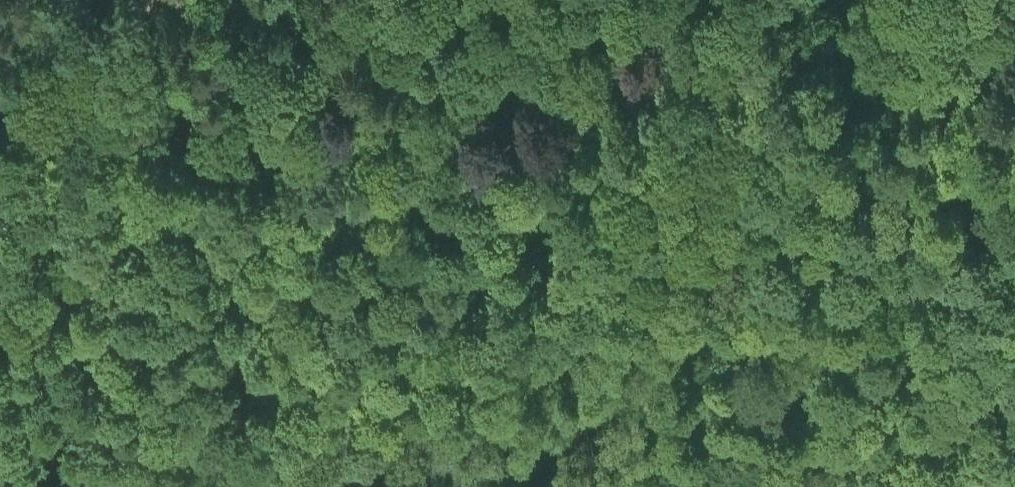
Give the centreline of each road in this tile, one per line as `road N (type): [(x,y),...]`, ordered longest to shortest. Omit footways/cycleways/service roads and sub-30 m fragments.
road 1 (track): [(0,100),(116,90),(254,107),(335,105),(522,66),(751,37),(877,45),(958,65)]
road 2 (track): [(0,92),(139,0)]

